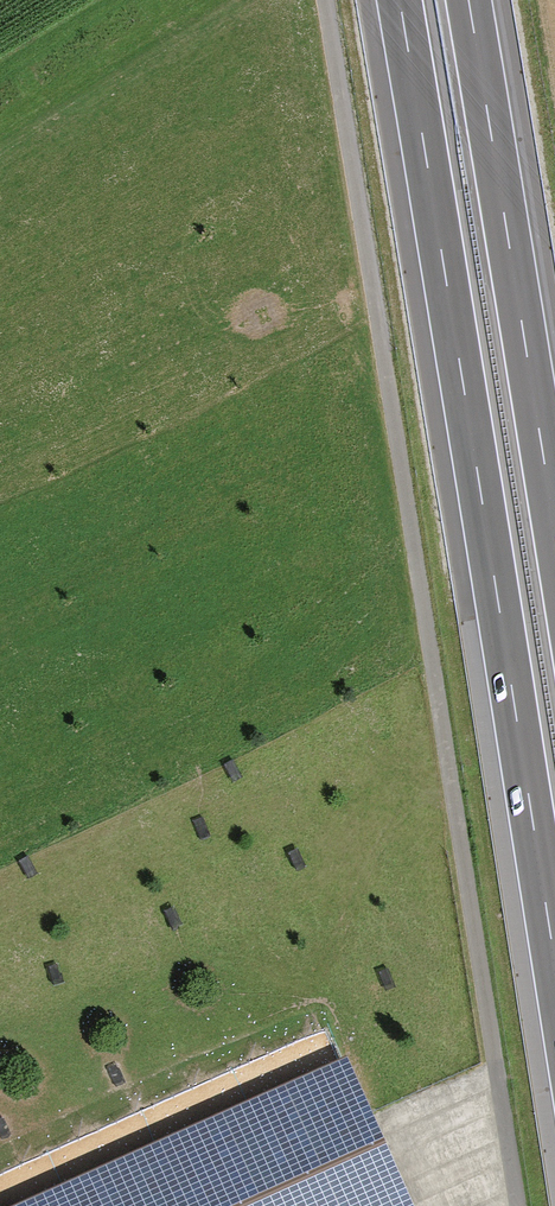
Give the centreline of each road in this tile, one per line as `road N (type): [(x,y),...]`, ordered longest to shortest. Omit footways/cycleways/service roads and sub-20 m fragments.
road 1 (track): [(517,1205),(321,0)]
road 2 (motorway): [(396,0),(554,968)]
road 3 (motorway): [(554,531),(466,0)]

